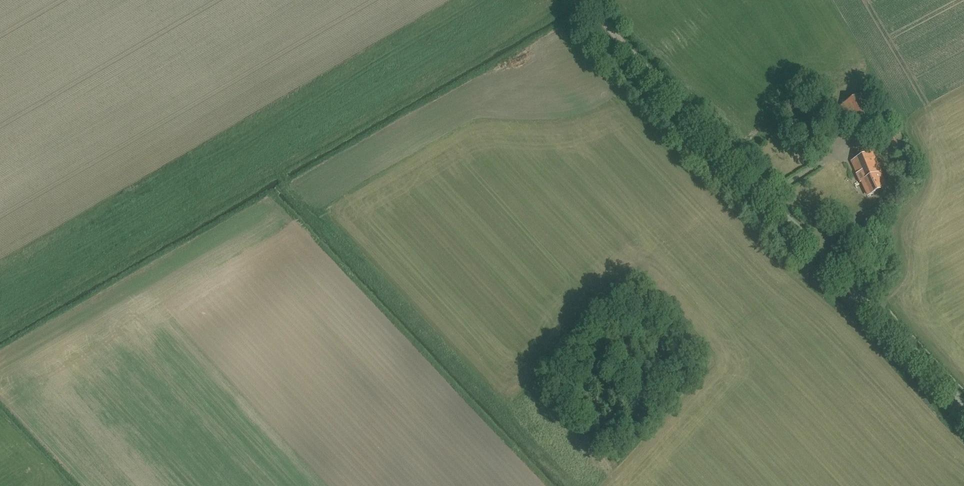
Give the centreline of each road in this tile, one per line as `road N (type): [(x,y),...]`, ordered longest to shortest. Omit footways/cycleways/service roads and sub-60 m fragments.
road 1 (unclassified): [(963,408),(586,0)]

